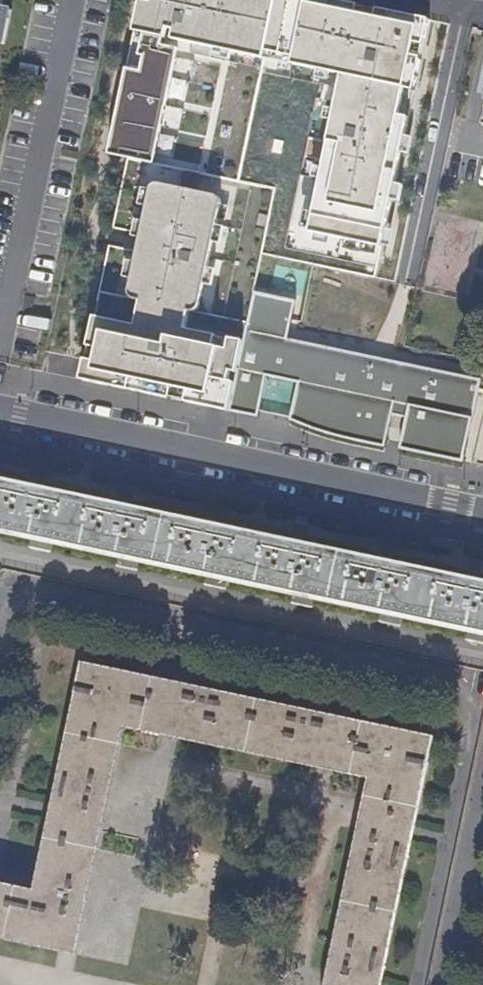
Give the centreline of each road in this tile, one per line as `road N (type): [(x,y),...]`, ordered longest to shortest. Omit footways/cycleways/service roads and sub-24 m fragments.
road 1 (residential): [(0,659),(14,591),(479,686),(412,984)]
road 2 (residential): [(482,658),(0,555)]
road 3 (residential): [(482,512),(0,410)]
road 4 (residential): [(442,984),(482,793)]

